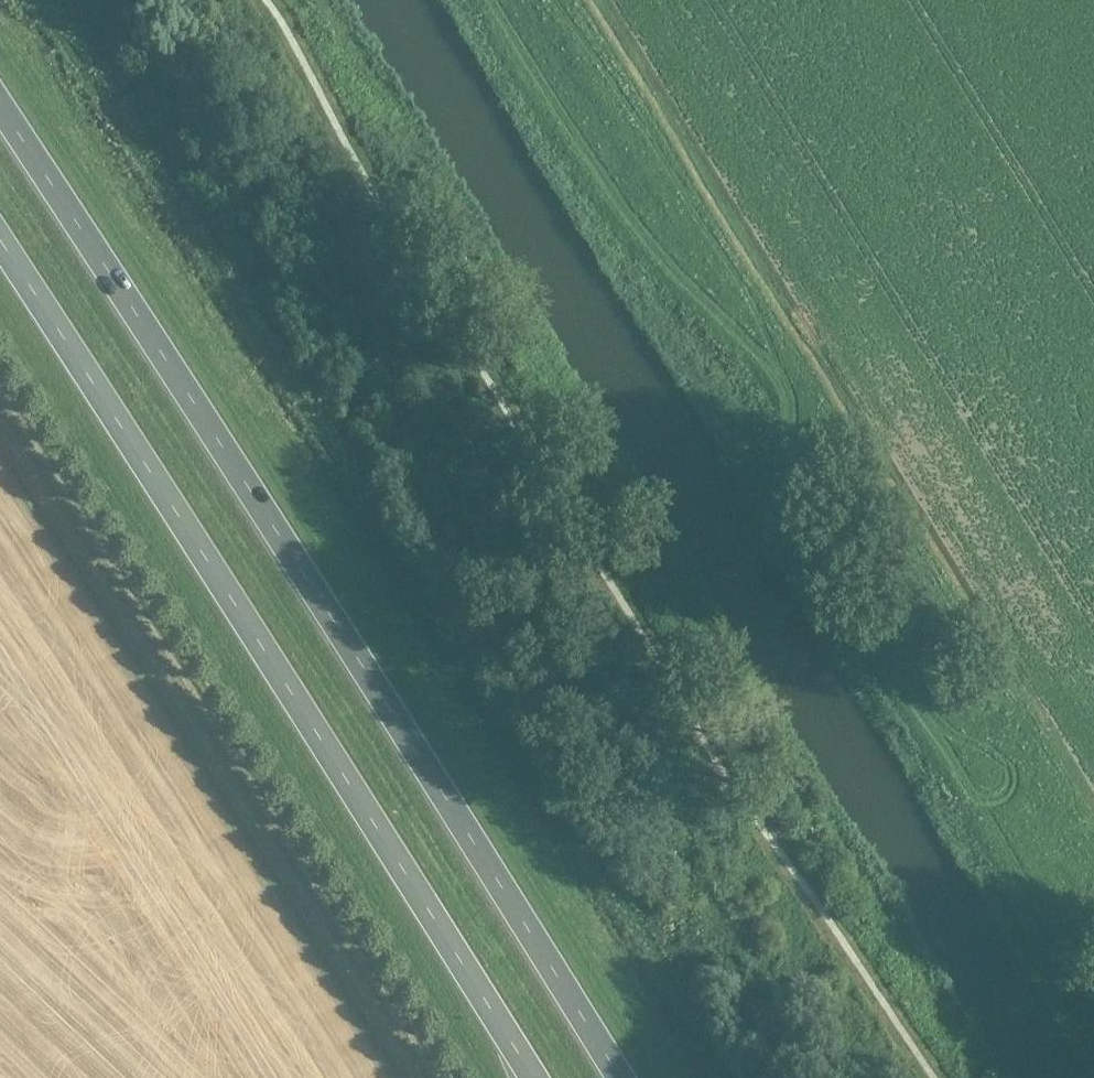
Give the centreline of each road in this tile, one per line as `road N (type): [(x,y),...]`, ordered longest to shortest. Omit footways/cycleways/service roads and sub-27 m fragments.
road 1 (trunk): [(618,1077),(0,92)]
road 2 (trunk): [(0,248),(533,1077)]

